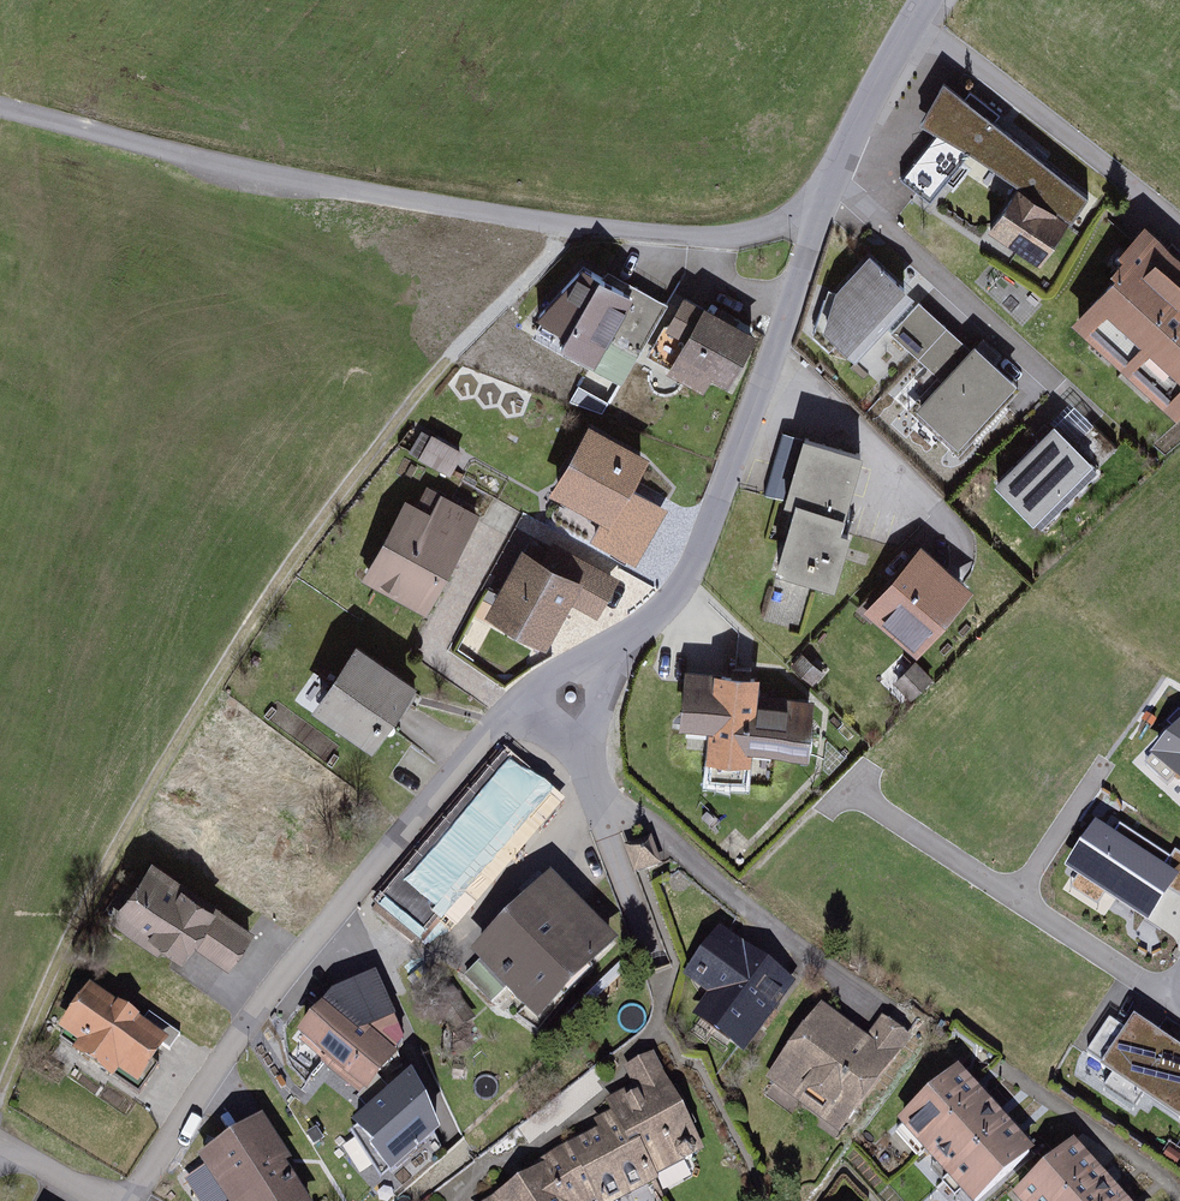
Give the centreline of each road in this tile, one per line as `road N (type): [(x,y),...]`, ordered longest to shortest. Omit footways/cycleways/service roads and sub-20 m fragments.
road 1 (track): [(578,231),(392,432),(211,694),(86,909),(0,1103)]
road 2 (residential): [(0,118),(267,180),(578,231),(695,240),(754,236),(817,214)]
road 3 (residential): [(523,702),(290,977),(130,1200)]
road 4 (residential): [(817,214),(696,566),(672,603),(637,632)]
road 5 (track): [(1140,984),(860,796)]
road 6 (residential): [(864,996),(623,810),(602,808)]
road 7 (residential): [(926,0),(880,70),(817,214)]
road 8 (residential): [(602,808),(659,976)]
road 9 (residential): [(637,632),(523,702)]
road 10 (residential): [(581,746),(637,632)]

